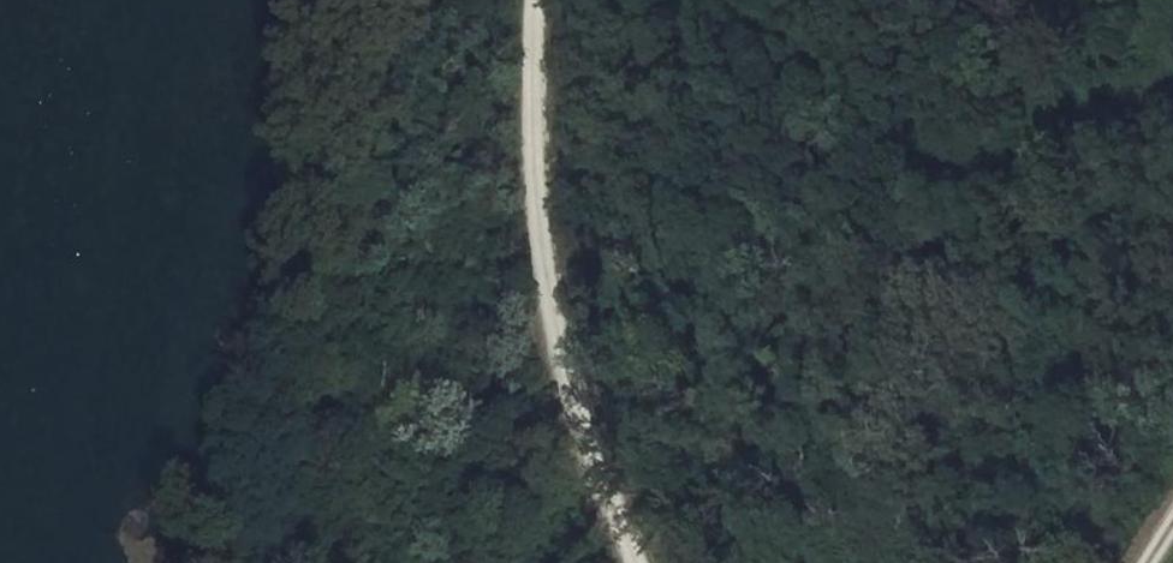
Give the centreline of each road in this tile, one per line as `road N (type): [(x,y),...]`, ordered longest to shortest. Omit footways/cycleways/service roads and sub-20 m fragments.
road 1 (unclassified): [(548,0),(535,219),(580,426),(634,562)]

